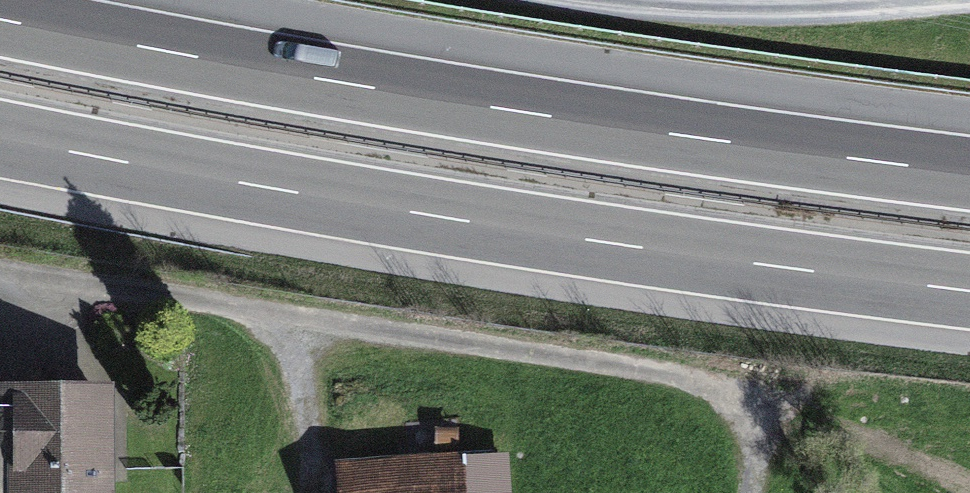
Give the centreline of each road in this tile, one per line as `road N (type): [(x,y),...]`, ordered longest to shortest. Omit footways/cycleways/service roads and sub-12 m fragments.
road 1 (motorway): [(969,172),(407,93),(0,18)]
road 2 (motorway): [(0,139),(467,223),(969,292)]
road 3 (track): [(0,247),(690,356),(760,385),(777,440),(754,492)]
road 4 (track): [(819,0),(666,10),(618,0)]

